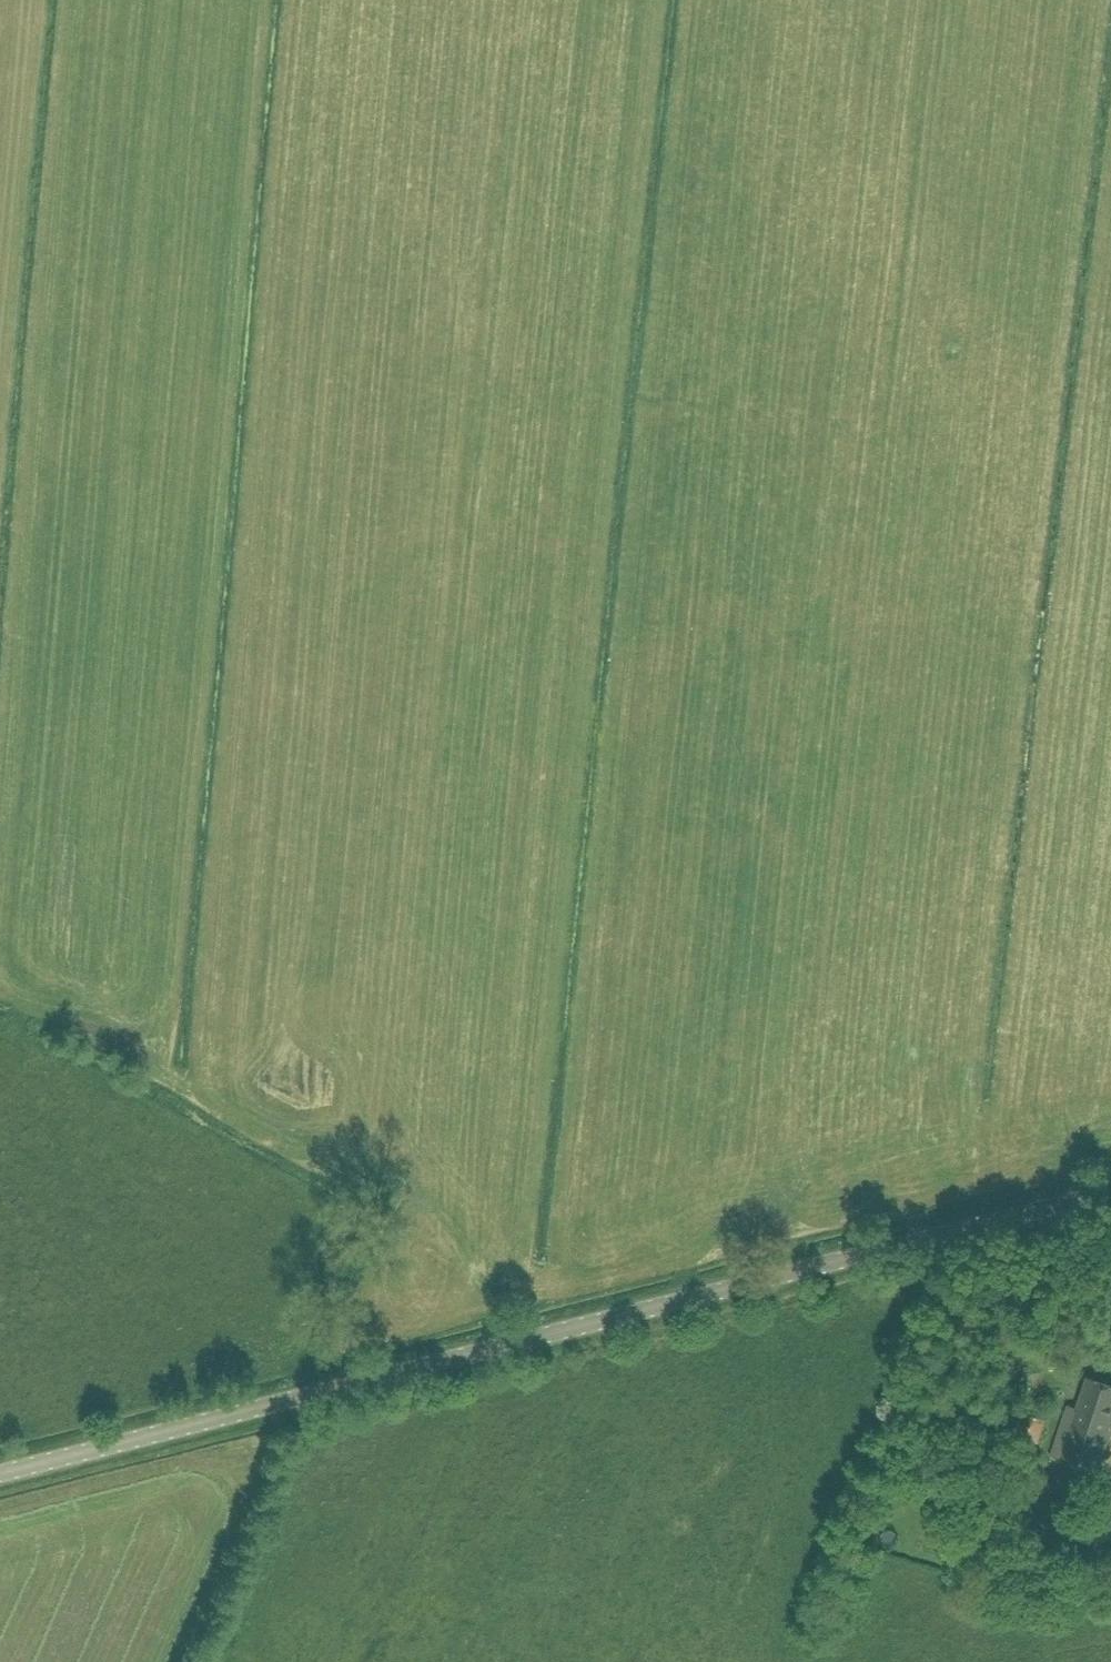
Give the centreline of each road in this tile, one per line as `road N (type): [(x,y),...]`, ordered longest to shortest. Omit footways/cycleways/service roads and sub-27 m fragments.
road 1 (tertiary): [(0,1471),(1110,1188)]

